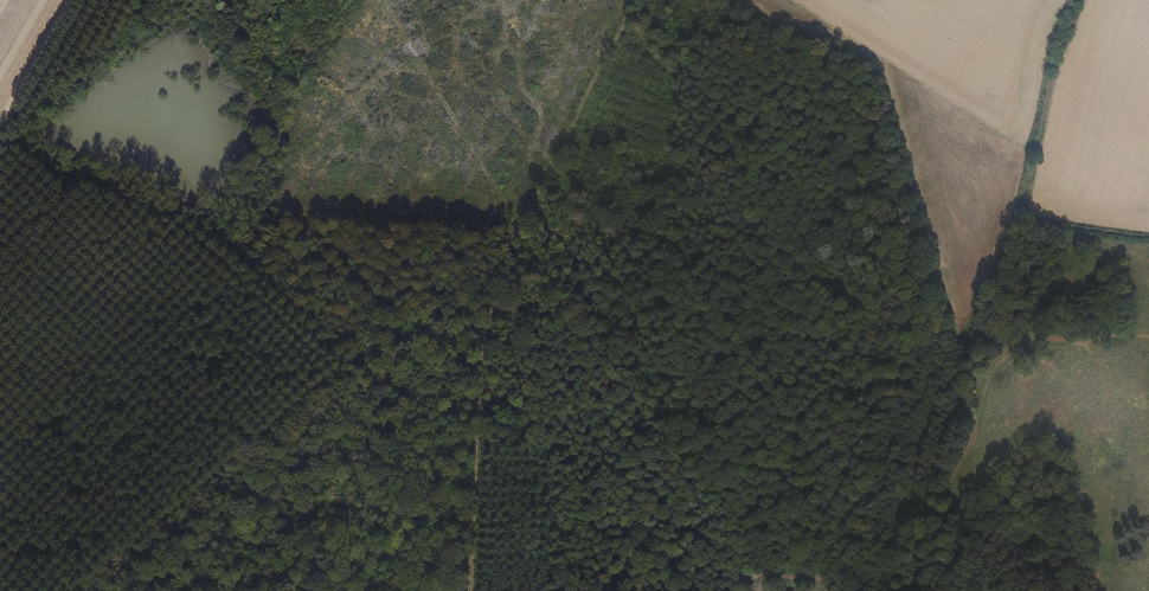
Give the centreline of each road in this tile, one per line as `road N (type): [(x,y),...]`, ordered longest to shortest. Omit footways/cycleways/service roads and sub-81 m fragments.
road 1 (track): [(1079,0),(1009,247),(931,405),(880,590)]
road 2 (track): [(467,590),(474,445),(502,260),(631,0)]
road 3 (track): [(511,242),(239,208)]

